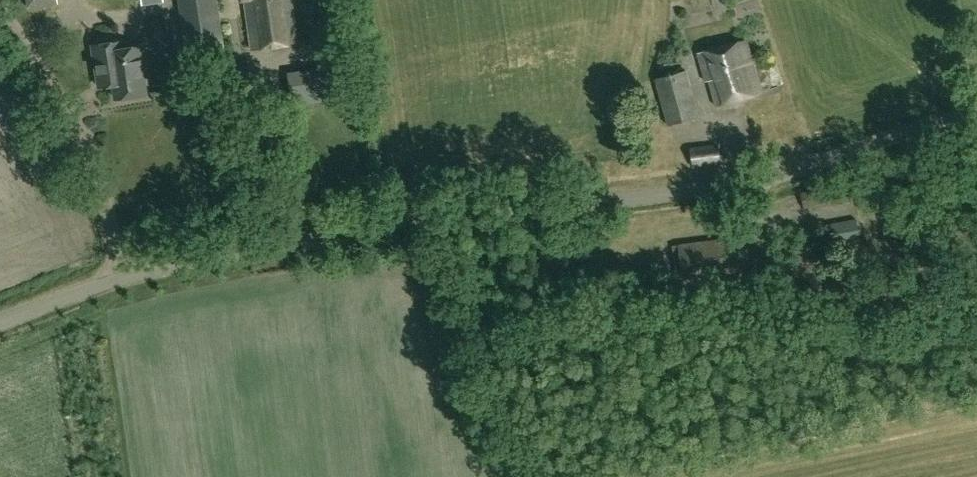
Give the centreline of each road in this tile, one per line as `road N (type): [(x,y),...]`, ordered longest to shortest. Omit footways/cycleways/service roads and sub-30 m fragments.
road 1 (unclassified): [(0,324),(178,262),(740,183),(976,113)]
road 2 (track): [(0,1),(104,175),(123,279)]

